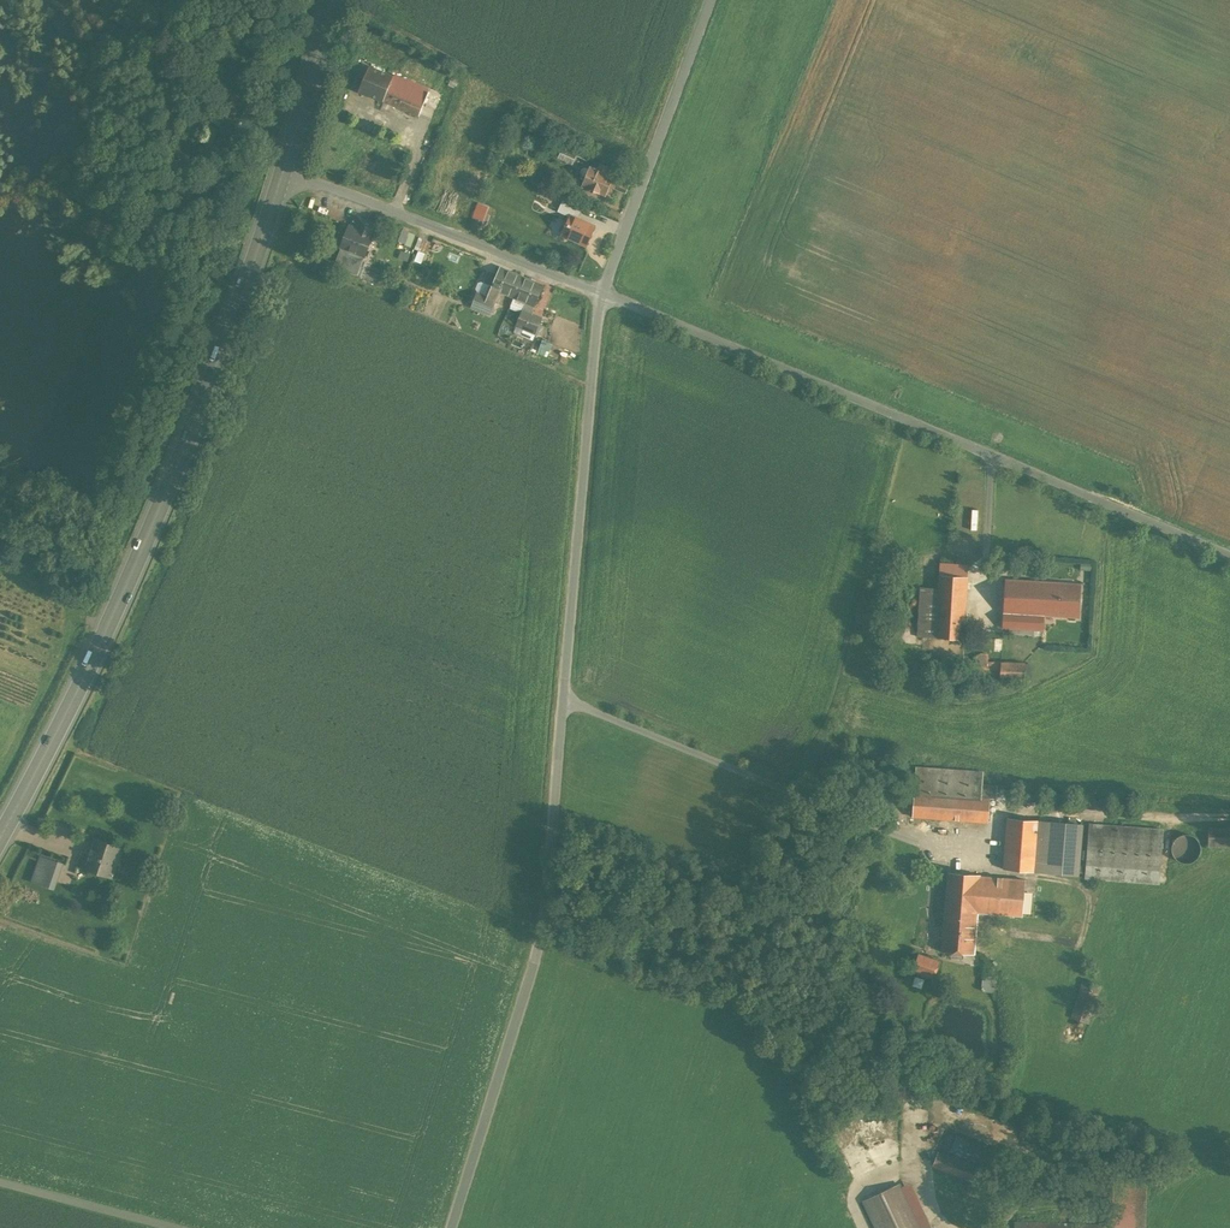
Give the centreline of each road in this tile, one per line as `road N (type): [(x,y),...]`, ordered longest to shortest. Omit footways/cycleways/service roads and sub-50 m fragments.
road 1 (unclassified): [(603,294),(545,922),(451,1227)]
road 2 (secondary): [(284,165),(220,356),(141,552),(0,835)]
road 3 (unclassified): [(1229,547),(603,294)]
road 4 (unclassified): [(603,294),(284,165)]
road 5 (unclassified): [(603,294),(712,0)]
road 6 (unclassified): [(0,1182),(177,1227)]
road 7 (secondary): [(332,0),(284,165)]
road 8 (track): [(1229,816),(1095,806)]

